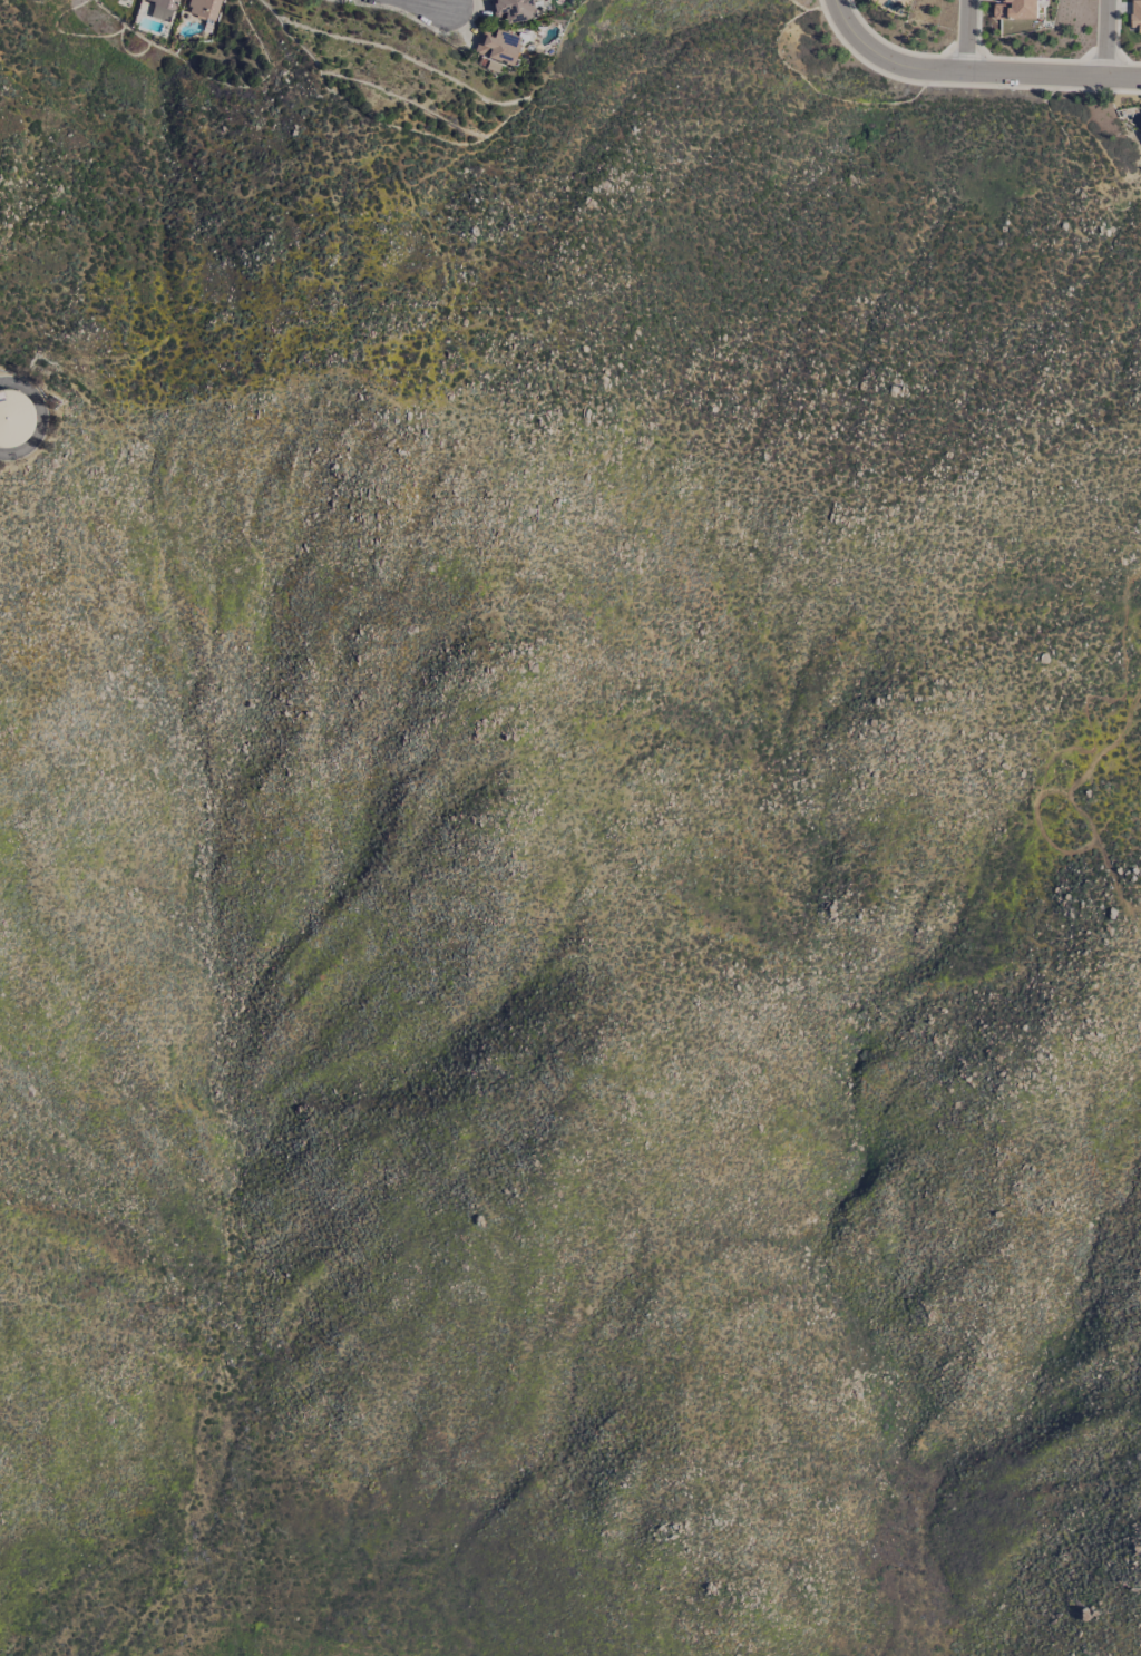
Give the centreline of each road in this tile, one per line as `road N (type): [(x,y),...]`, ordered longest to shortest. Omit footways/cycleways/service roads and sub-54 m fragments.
road 1 (residential): [(835,0),(856,37),(901,67),(1104,79)]

